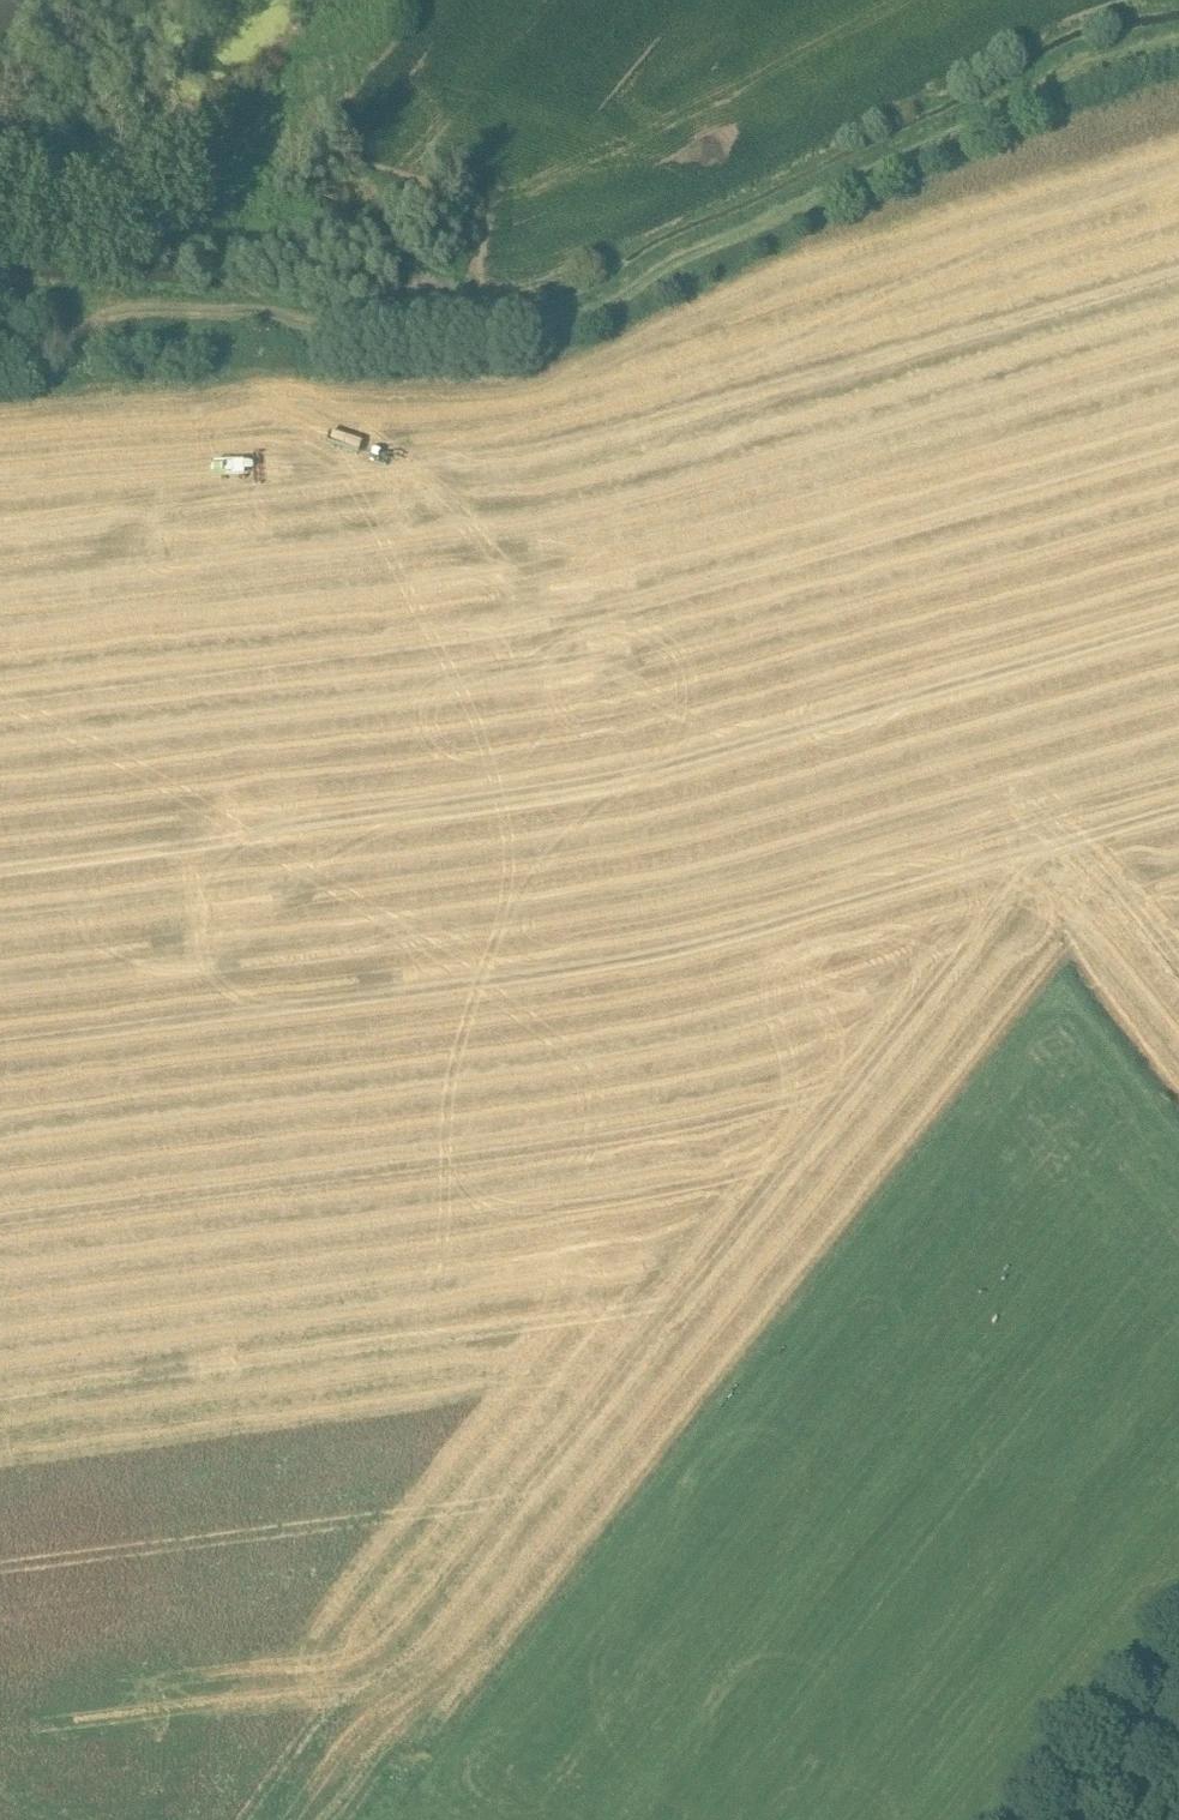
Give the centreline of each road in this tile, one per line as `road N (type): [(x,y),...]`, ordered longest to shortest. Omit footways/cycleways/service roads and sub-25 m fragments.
road 1 (secondary): [(1178,1668),(1061,1814)]

